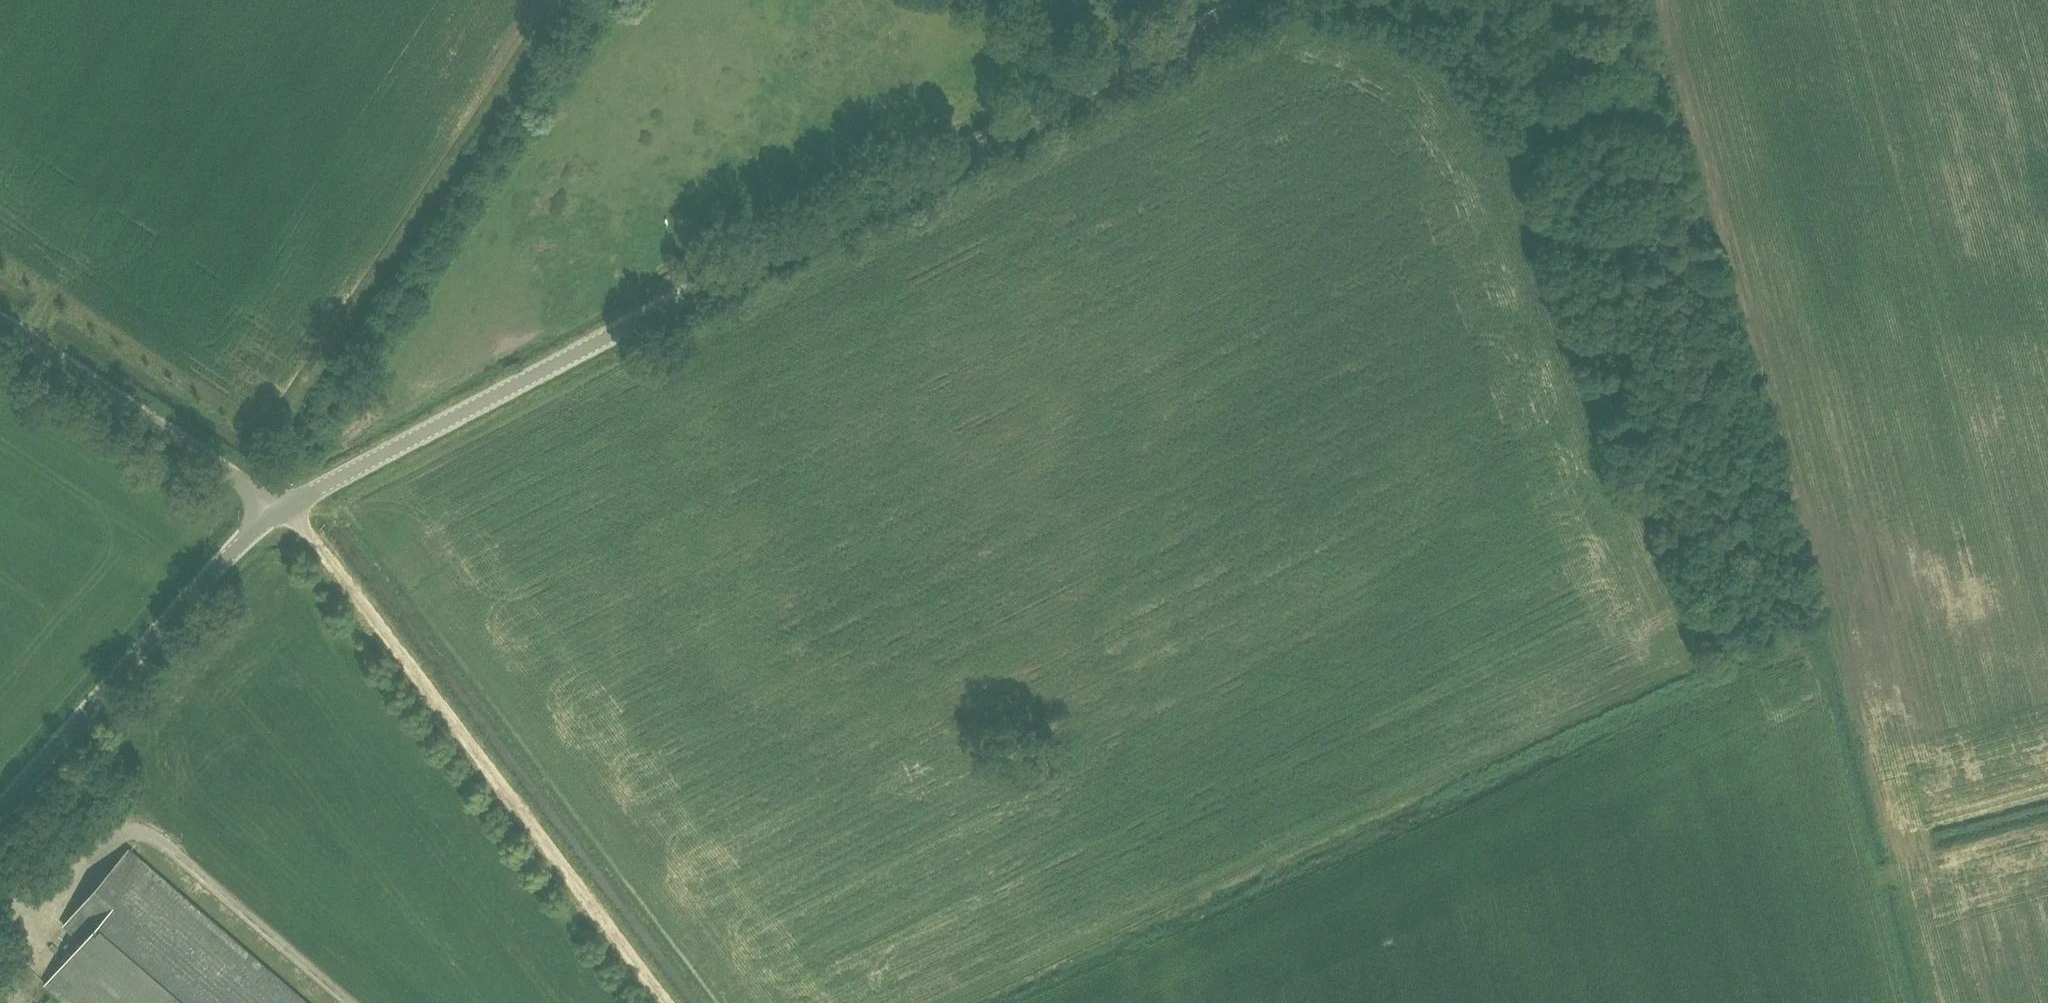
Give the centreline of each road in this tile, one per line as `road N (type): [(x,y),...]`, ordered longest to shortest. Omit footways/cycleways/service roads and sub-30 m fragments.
road 1 (unclassified): [(278,512),(1252,0)]
road 2 (track): [(666,1002),(298,520),(278,512)]
road 3 (unclassified): [(0,817),(246,533),(278,512)]
road 4 (unclassified): [(278,512),(0,325)]

